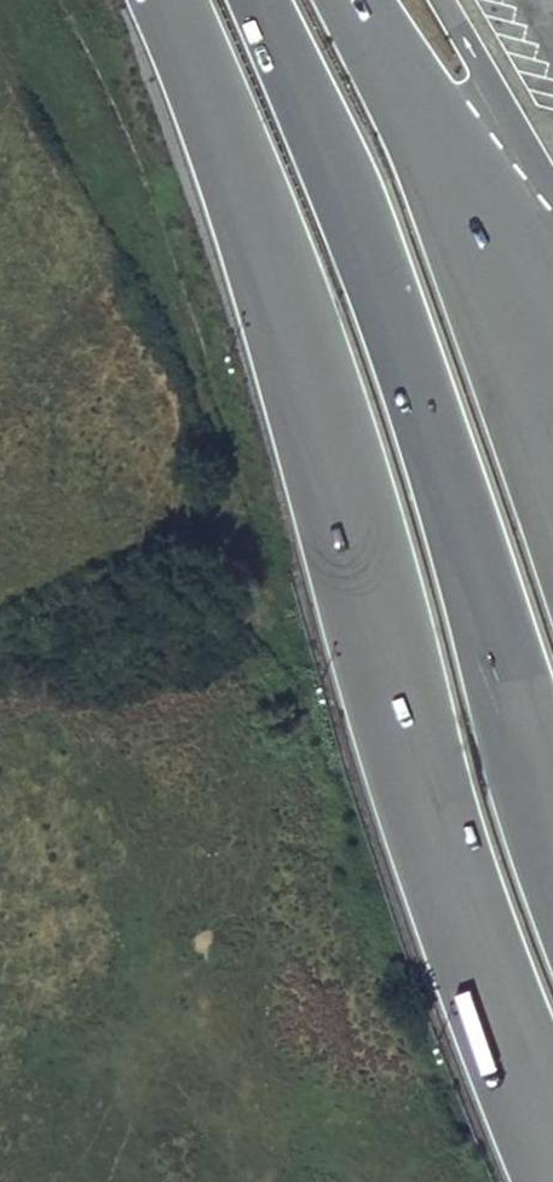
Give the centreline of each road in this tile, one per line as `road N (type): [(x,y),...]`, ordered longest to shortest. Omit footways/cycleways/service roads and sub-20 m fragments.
road 1 (motorway): [(163,0),(292,331),(434,823),(552,1145)]
road 2 (motorway): [(258,0),(377,282),(552,843)]
road 3 (motorway): [(477,219),(355,0)]
road 4 (motorway): [(477,219),(490,86),(442,0)]
road 5 (motorway): [(552,367),(477,219)]

